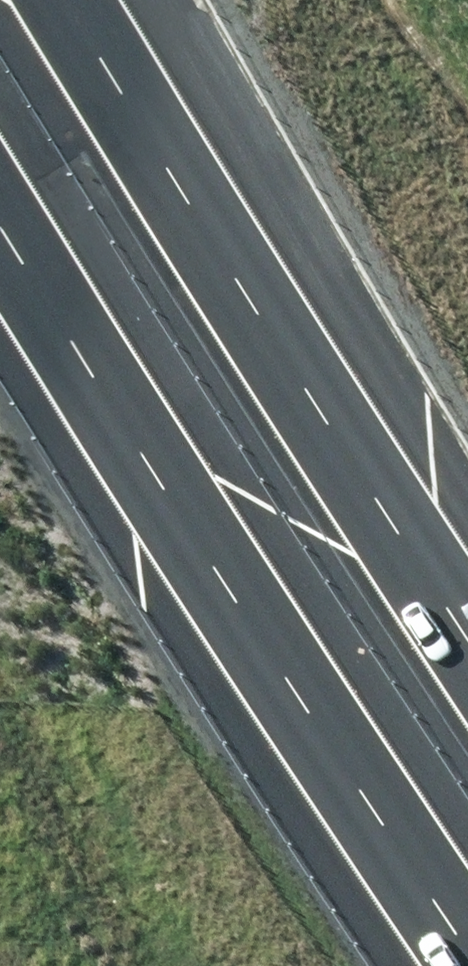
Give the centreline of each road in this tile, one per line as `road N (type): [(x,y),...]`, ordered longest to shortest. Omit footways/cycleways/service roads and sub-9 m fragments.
road 1 (motorway): [(467,941),(0,208)]
road 2 (motorway): [(53,0),(467,622)]

